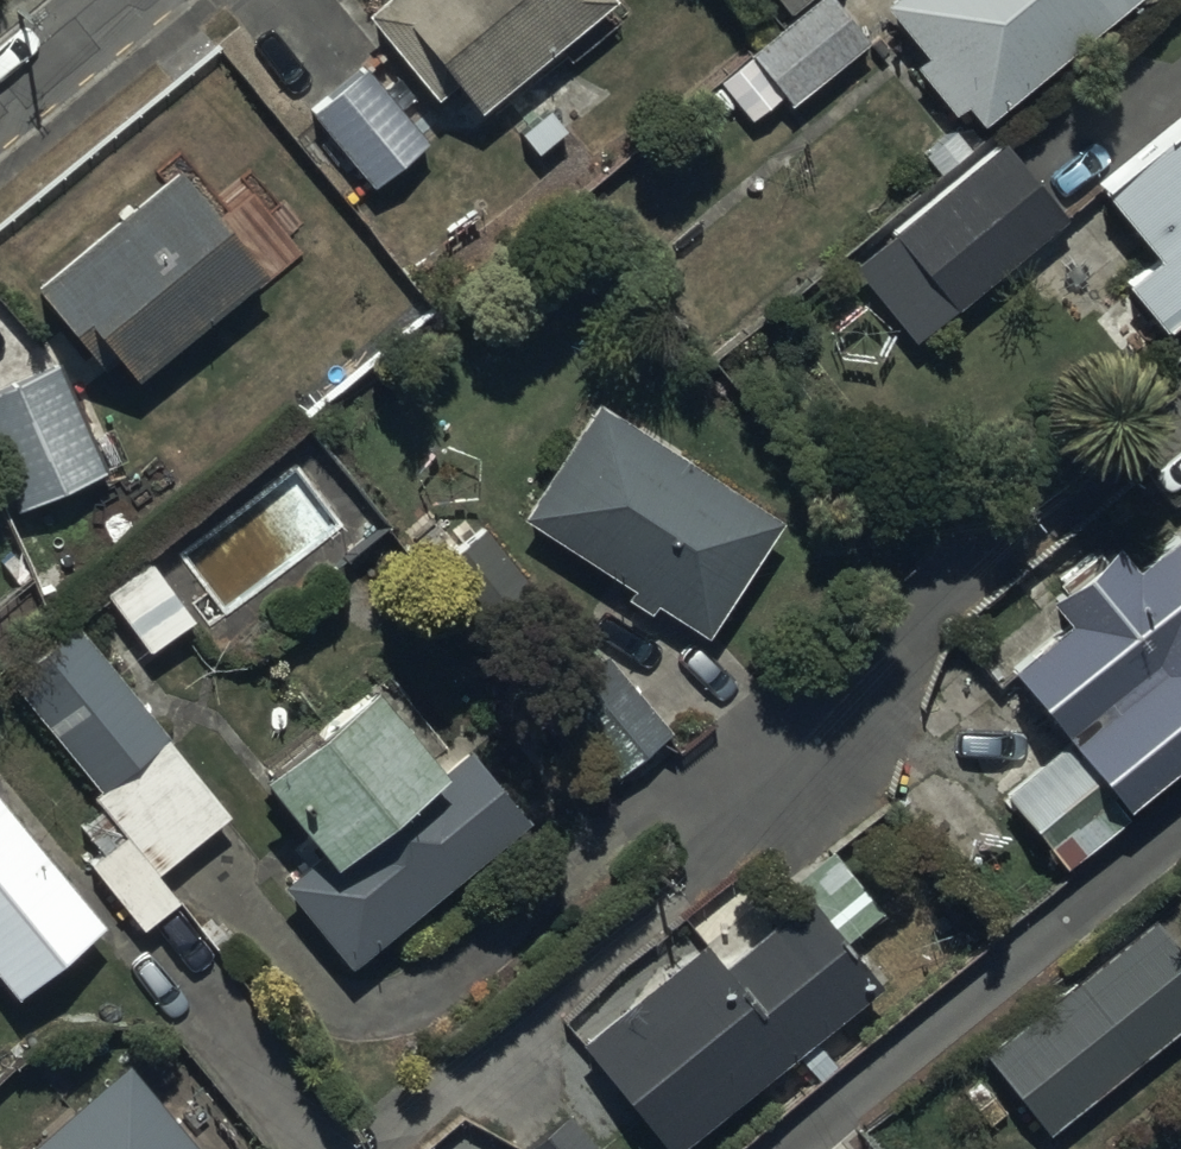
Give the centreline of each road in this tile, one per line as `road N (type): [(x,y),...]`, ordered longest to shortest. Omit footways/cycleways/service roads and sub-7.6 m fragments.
road 1 (residential): [(122,0),(0,101)]

